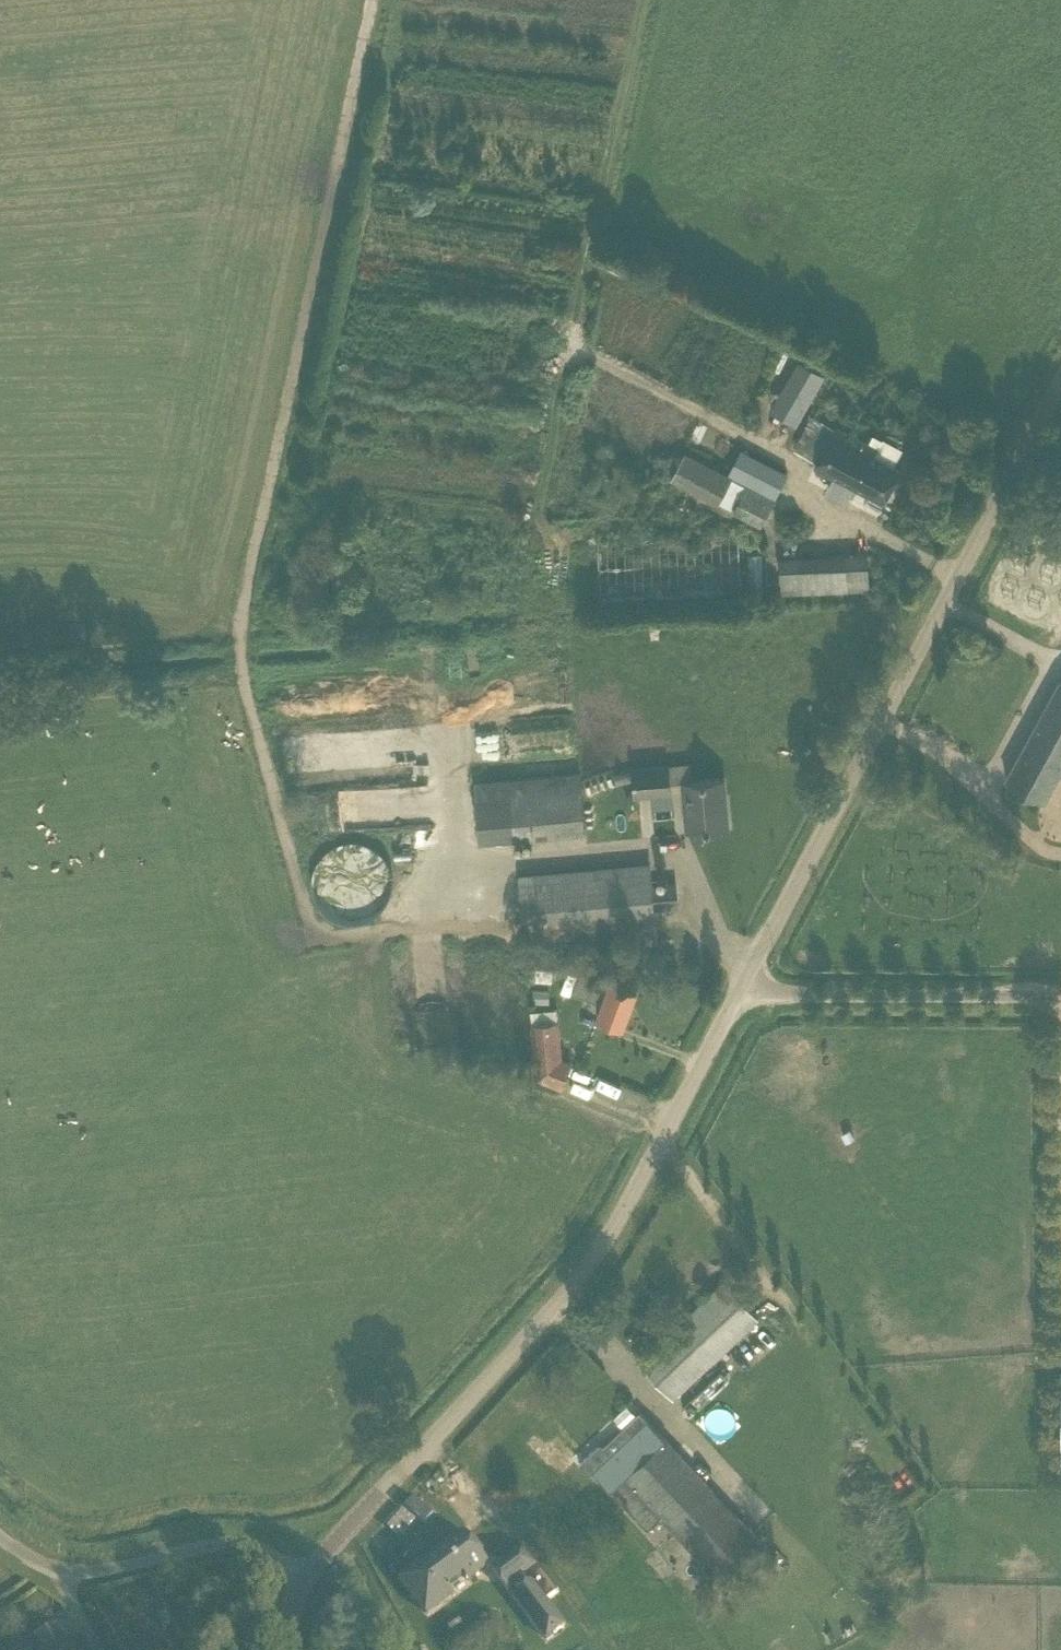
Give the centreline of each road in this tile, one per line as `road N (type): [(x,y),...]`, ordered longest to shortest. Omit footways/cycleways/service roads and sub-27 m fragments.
road 1 (unclassified): [(303,1577),(600,1253),(743,992)]
road 2 (unclassified): [(743,992),(1060,382)]
road 3 (unclassified): [(303,1577),(236,1543),(64,1571),(0,1534)]
road 4 (unclassified): [(743,992),(1060,994)]

